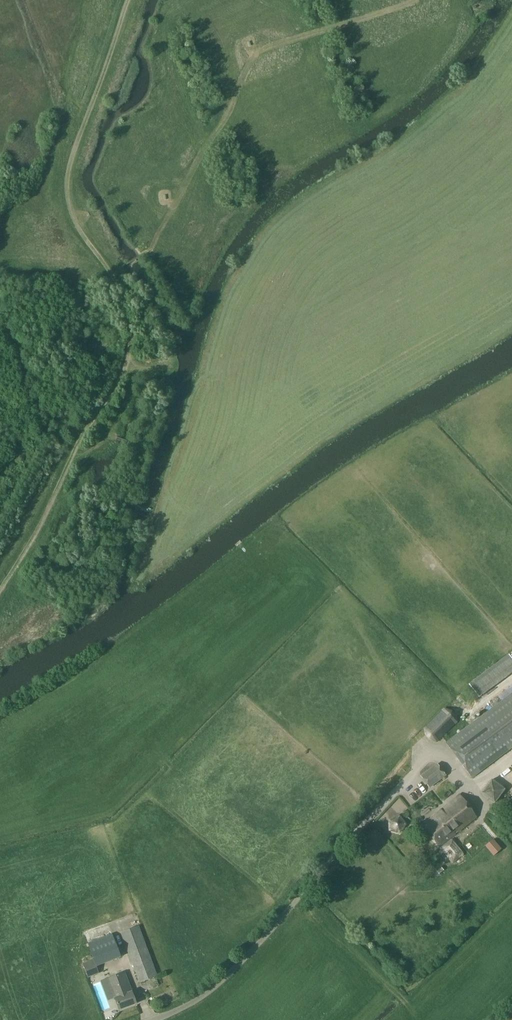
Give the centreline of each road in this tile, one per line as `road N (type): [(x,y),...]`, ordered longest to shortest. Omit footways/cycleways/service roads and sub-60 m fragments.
road 1 (track): [(0,586),(131,357),(122,292),(70,201),(72,169),(129,0)]
road 2 (track): [(412,0),(259,51),(177,202),(168,211),(153,208),(155,187),(171,185)]
road 3 (unclassified): [(151,1019),(207,992),(367,820)]

